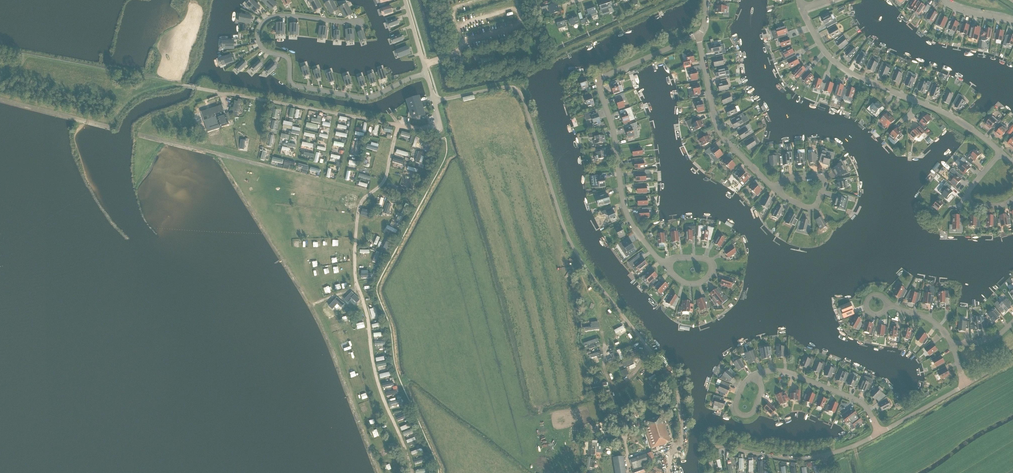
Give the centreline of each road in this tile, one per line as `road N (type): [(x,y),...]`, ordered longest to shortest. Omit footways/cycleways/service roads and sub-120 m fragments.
road 1 (residential): [(674,448),(682,434),(676,385),(578,256),(521,96),(502,88),(435,101),(427,74)]
road 2 (residential): [(427,74),(362,99),(293,85),(288,59),(263,50),(258,38),(265,21),(280,16),(359,22)]
road 3 (residential): [(665,266),(626,212),(598,83),(698,35)]
road 4 (residential): [(1001,153),(949,115),(845,70),(821,47),(802,10)]
road 5 (residential): [(698,35),(718,128),(775,189)]
road 6 (residential): [(880,433),(857,401),(781,371),(756,375)]
road 7 (unclassified): [(704,443),(823,456)]

